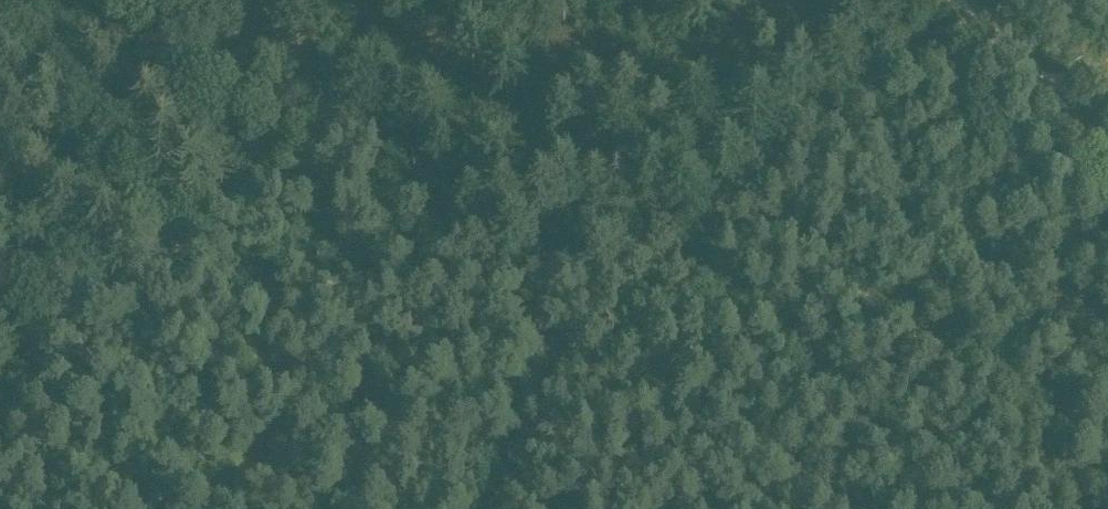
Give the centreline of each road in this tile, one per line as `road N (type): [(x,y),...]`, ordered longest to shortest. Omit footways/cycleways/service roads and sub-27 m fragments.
road 1 (track): [(715,206),(953,352),(1019,422),(1081,508)]
road 2 (track): [(1107,162),(959,0)]

